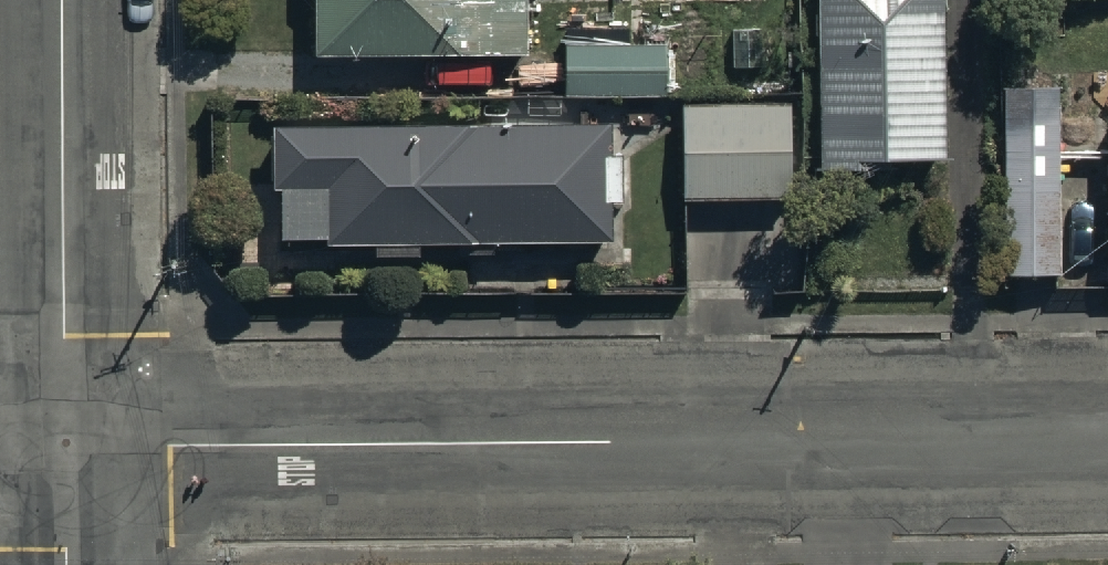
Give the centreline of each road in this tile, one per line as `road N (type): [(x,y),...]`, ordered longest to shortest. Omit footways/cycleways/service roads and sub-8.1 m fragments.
road 1 (residential): [(63,450),(1107,441)]
road 2 (residential): [(63,450),(59,0)]

